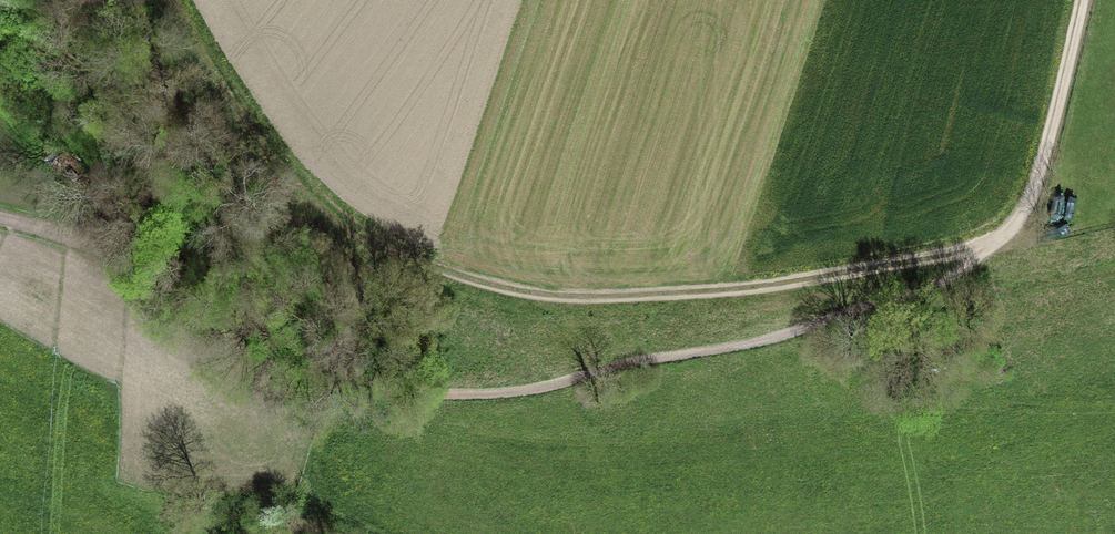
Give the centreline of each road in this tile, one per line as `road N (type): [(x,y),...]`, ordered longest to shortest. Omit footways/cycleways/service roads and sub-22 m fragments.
road 1 (track): [(990,246),(964,273),(930,291),(788,336),(534,389),(458,395),(390,388),(348,373),(81,244),(0,220)]
road 2 (track): [(166,0),(279,167),(341,228),(505,291),(674,294),(990,246)]
road 3 (track): [(990,246),(1018,224),(1028,203),(1080,0)]

